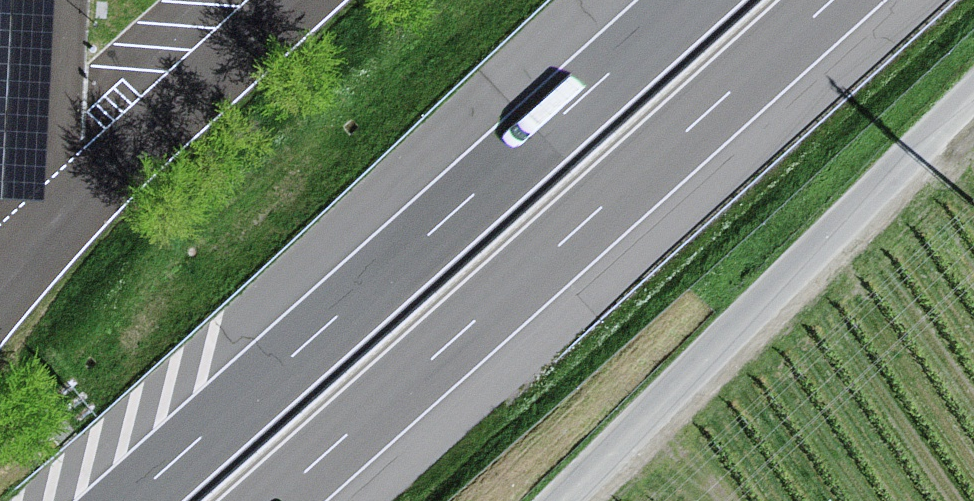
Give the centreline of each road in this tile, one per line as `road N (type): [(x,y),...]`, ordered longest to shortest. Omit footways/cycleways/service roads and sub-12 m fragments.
road 1 (motorway): [(687,0),(127,500)]
road 2 (motorway): [(273,500),(833,0)]
road 3 (unclassified): [(973,92),(561,500)]

